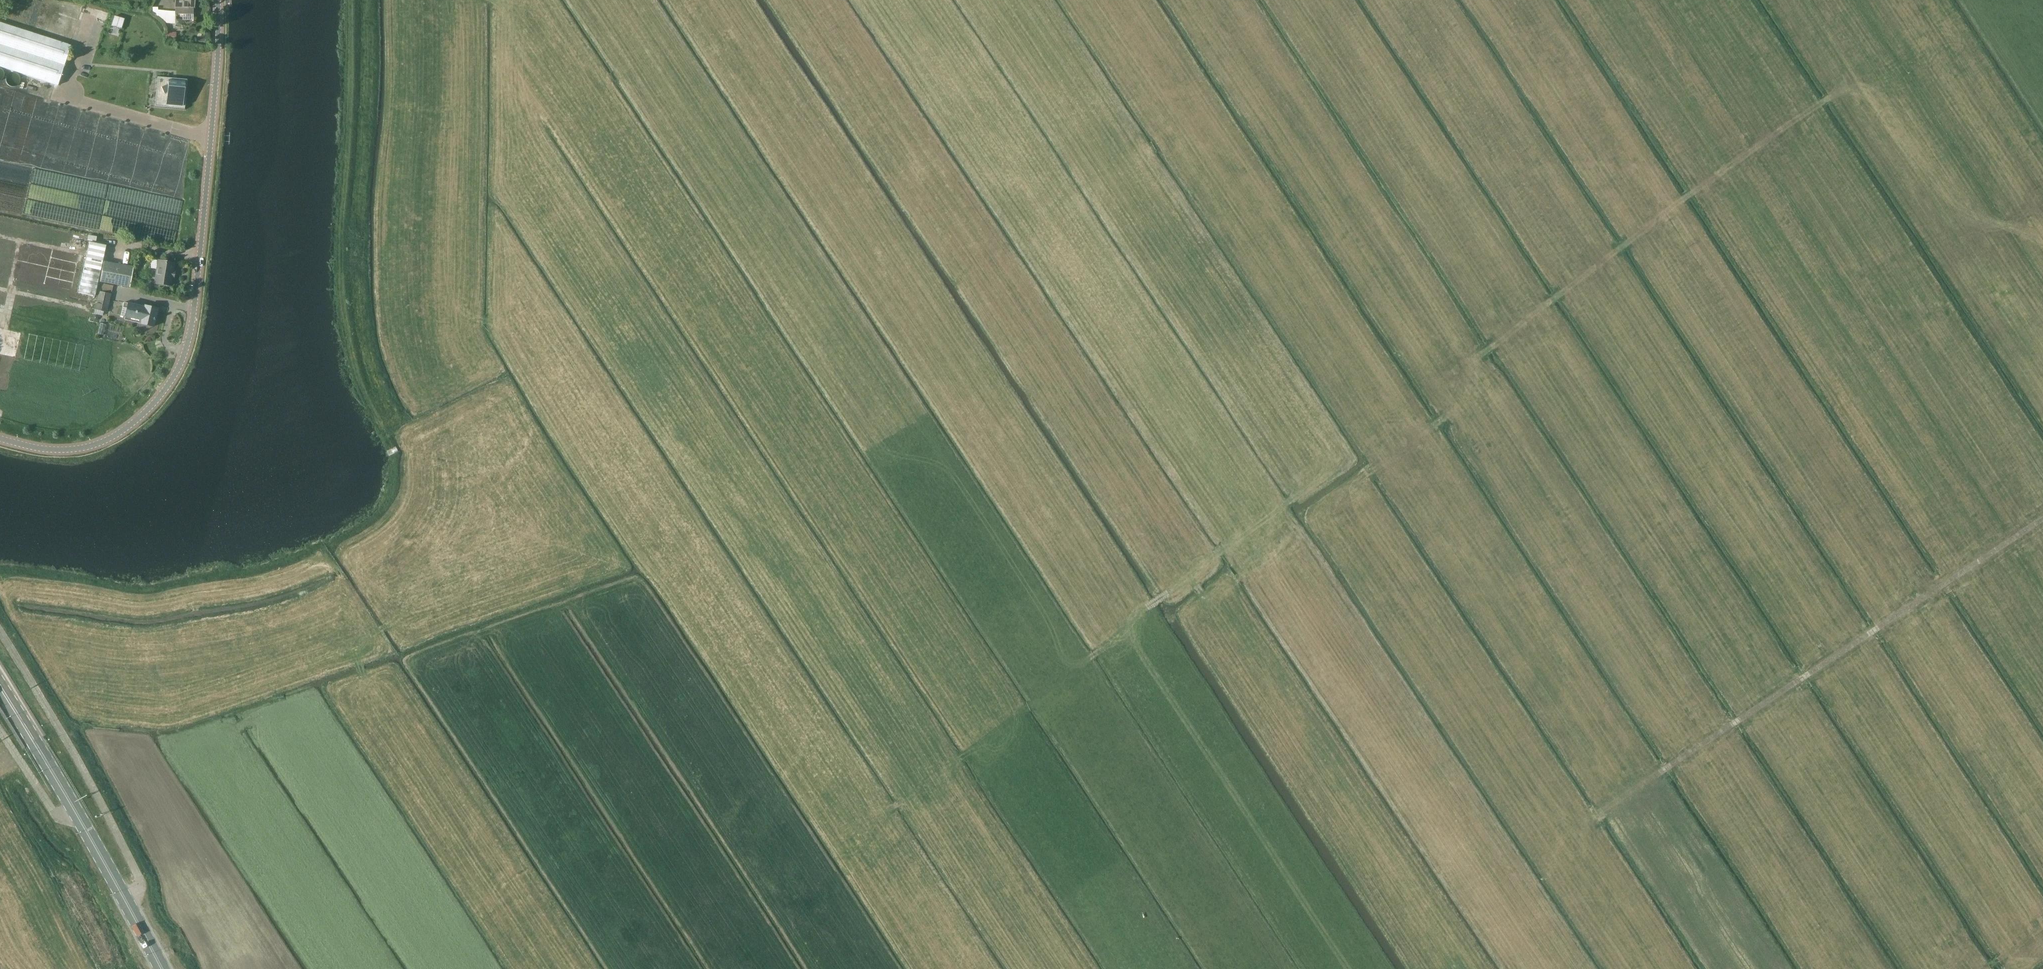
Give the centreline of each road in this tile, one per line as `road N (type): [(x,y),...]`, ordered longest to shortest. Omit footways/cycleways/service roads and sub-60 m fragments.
road 1 (tertiary): [(218,0),(202,253),(181,369),(130,428),(95,446),(68,451),(0,439)]
road 2 (primary): [(162,968),(0,689)]

